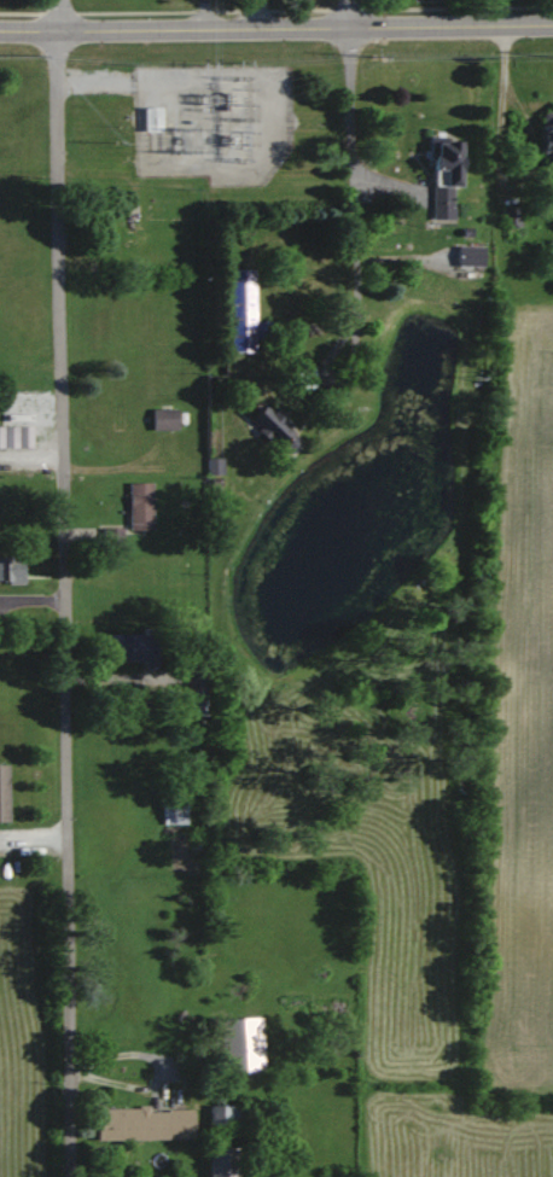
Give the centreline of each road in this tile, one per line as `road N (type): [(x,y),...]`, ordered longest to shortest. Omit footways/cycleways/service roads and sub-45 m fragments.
road 1 (residential): [(72,1176),(58,29)]
road 2 (tertiary): [(552,24),(0,28)]

